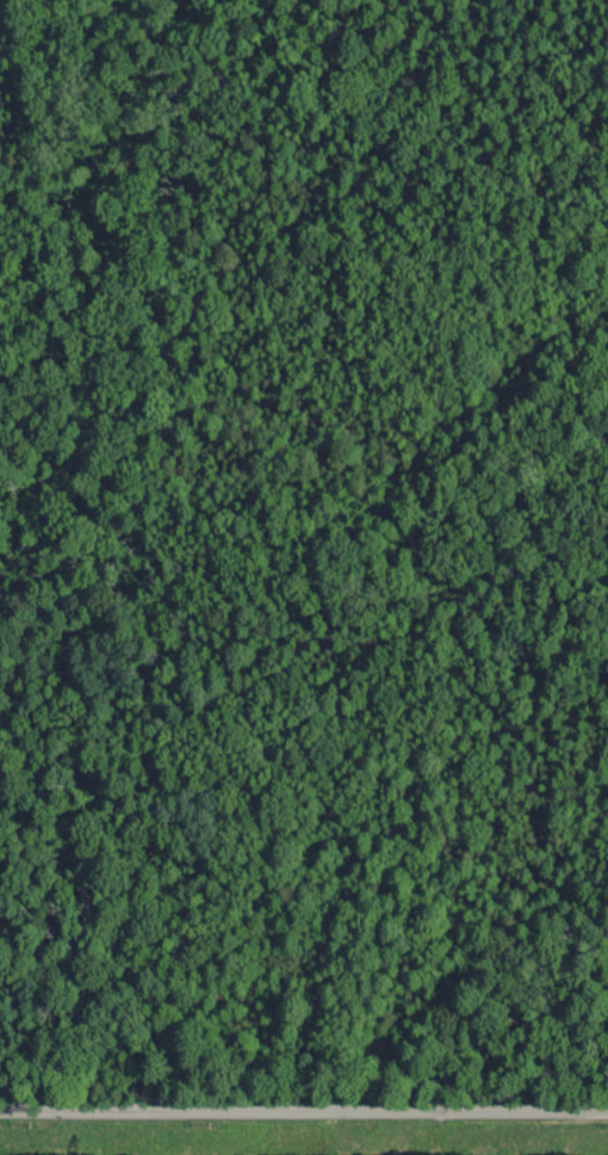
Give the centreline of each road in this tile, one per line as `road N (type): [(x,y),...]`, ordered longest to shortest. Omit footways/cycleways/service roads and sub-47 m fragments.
road 1 (residential): [(0,1109),(607,1108)]

